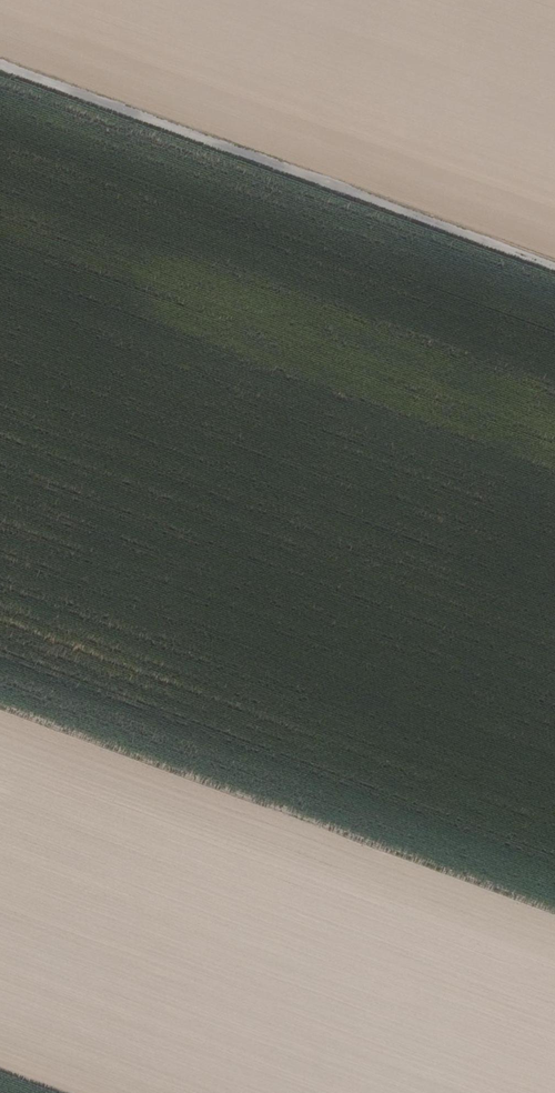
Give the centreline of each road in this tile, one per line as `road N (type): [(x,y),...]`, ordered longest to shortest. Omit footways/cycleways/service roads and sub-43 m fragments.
road 1 (track): [(0,72),(554,267)]

